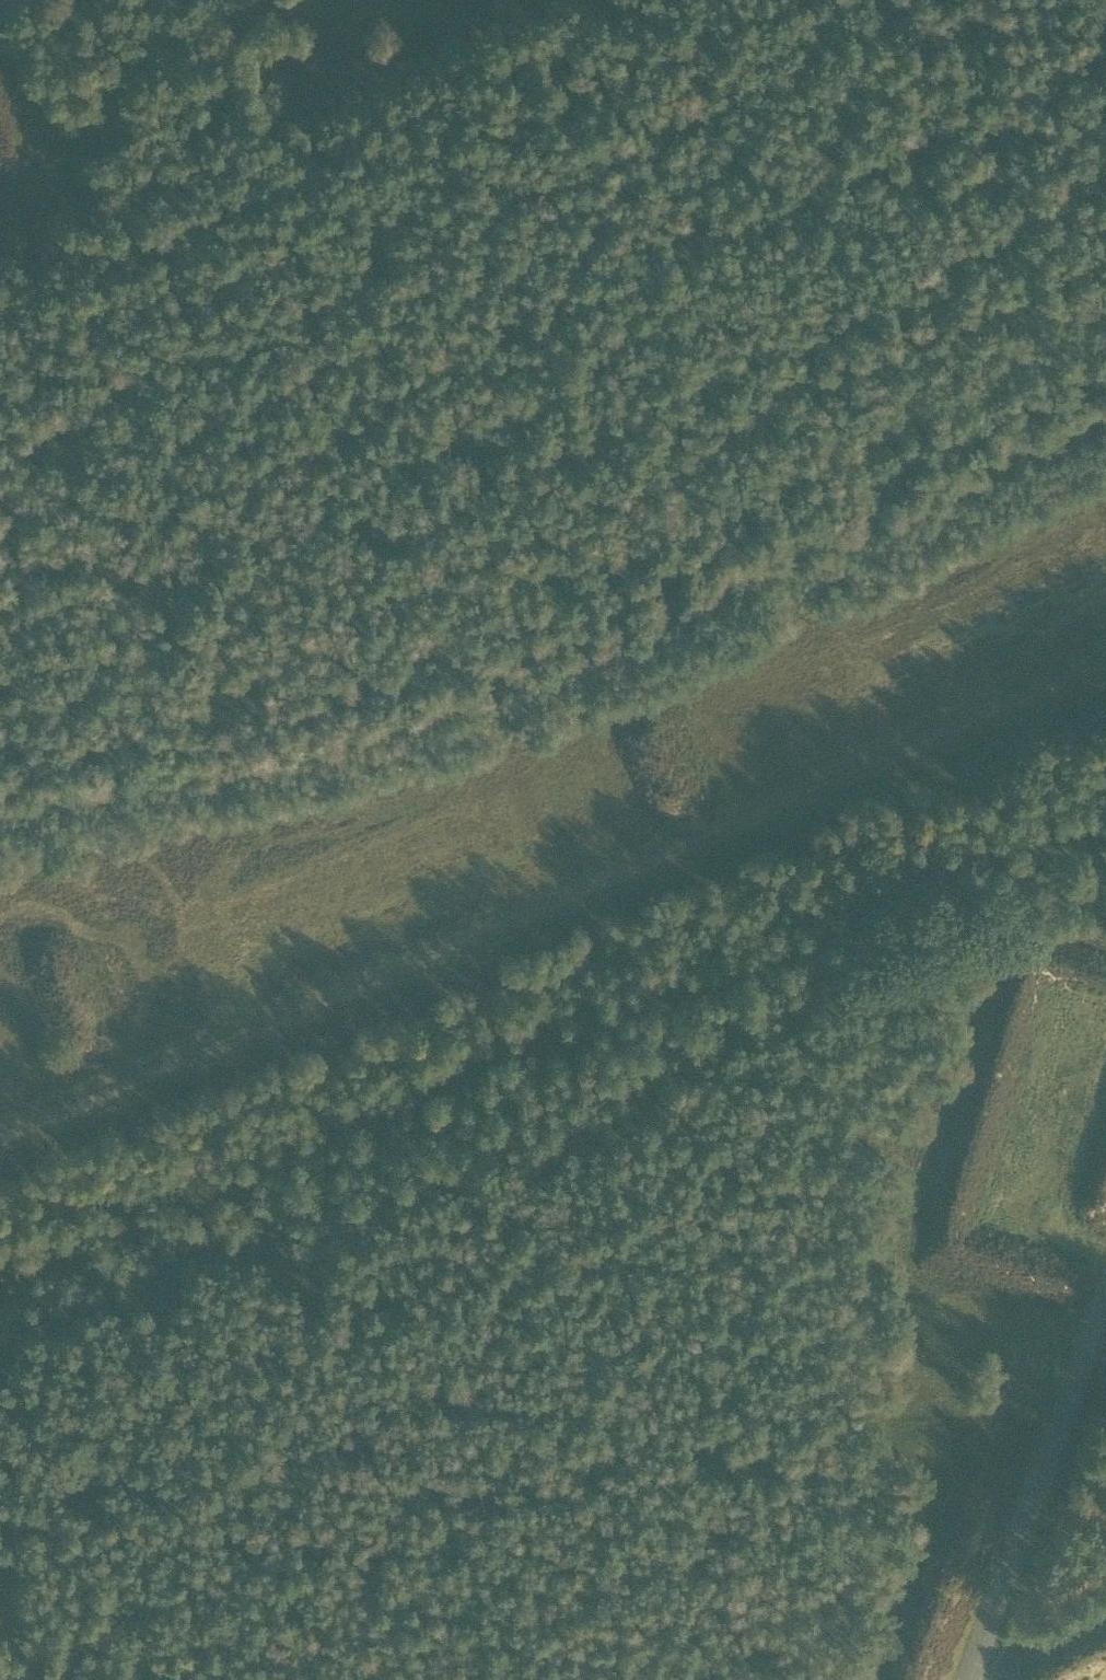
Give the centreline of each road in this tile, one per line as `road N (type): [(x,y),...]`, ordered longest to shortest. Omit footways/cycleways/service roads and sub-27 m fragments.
road 1 (track): [(1105,688),(0,1136)]
road 2 (track): [(1105,1314),(974,1679)]

